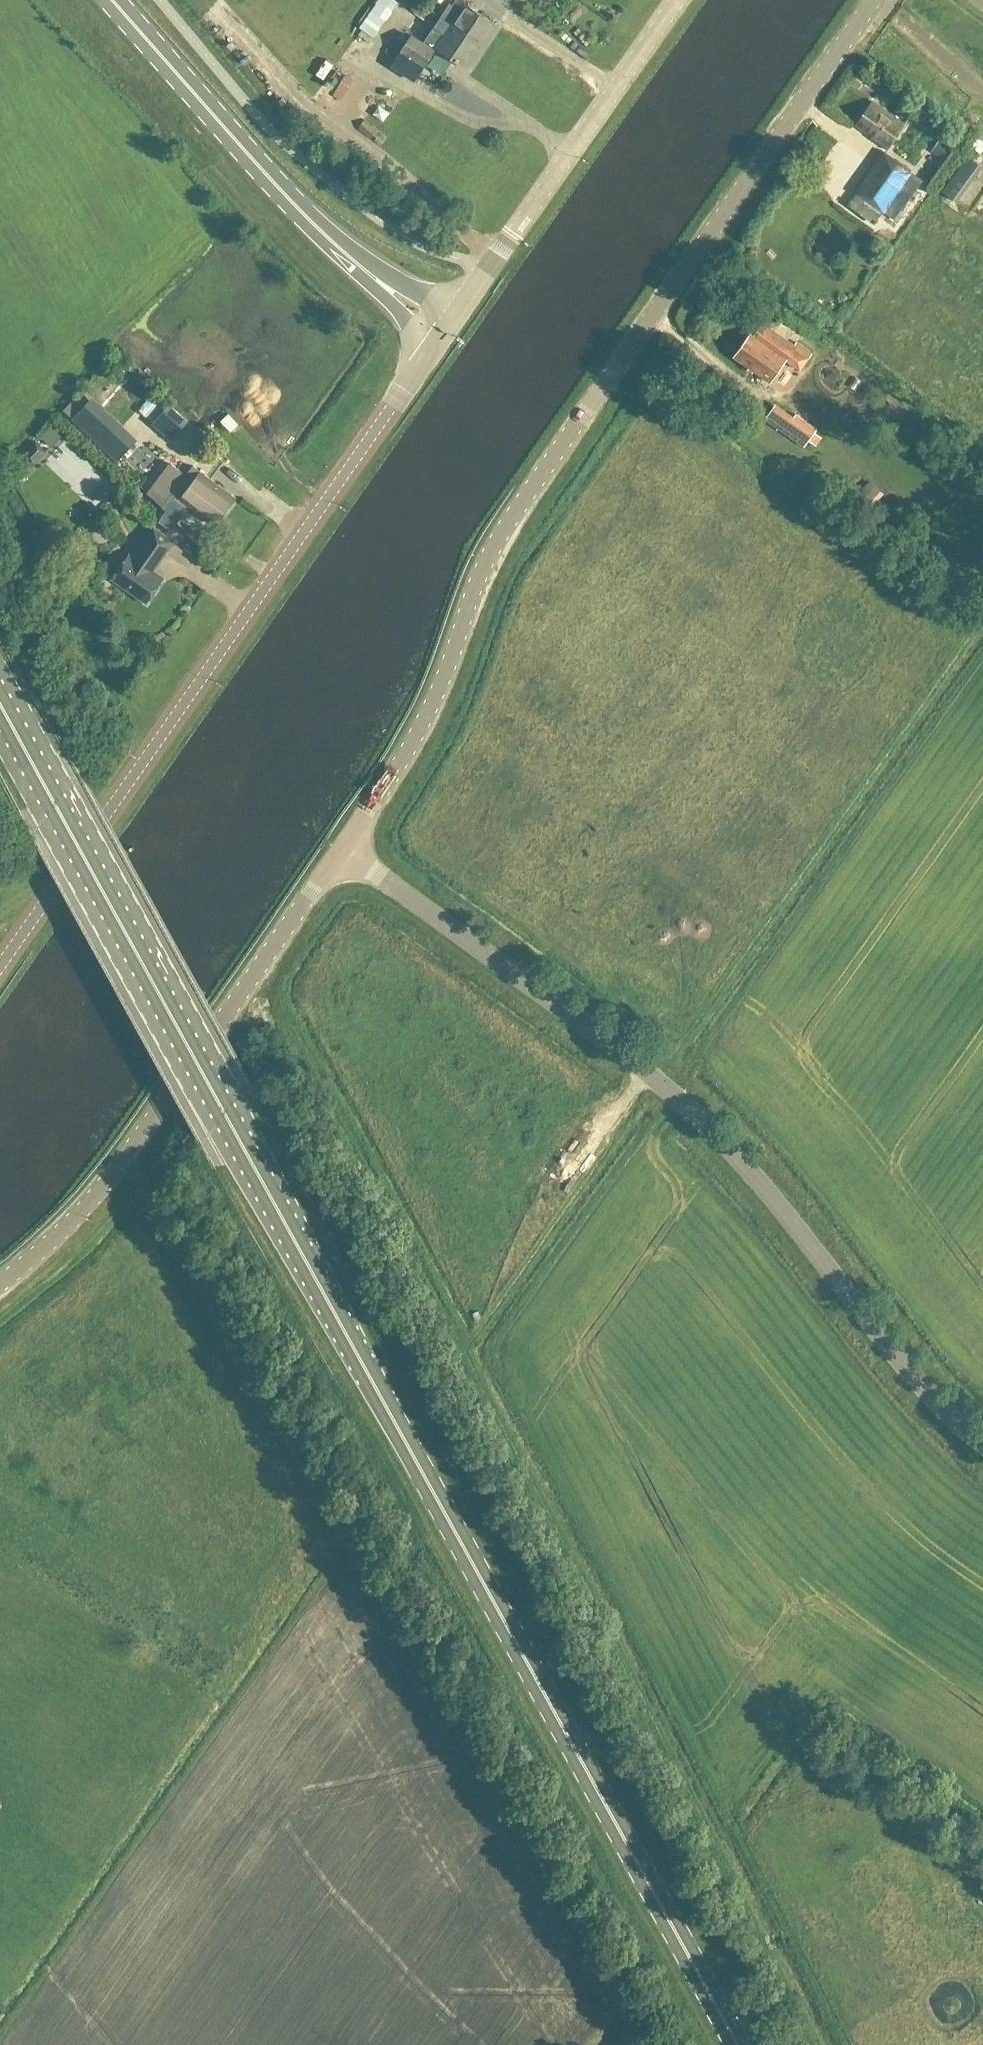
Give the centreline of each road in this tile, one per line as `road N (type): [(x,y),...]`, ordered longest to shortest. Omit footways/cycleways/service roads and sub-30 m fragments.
road 1 (primary): [(736,2044),(0,705)]
road 2 (tertiary): [(341,855),(436,693),(486,564),(876,0)]
road 3 (unclassified): [(982,1446),(944,1417),(697,1097),(341,855)]
road 4 (tertiary): [(0,968),(432,339)]
road 5 (tertiary): [(0,1287),(76,1214),(341,855)]
road 6 (primary): [(432,339),(287,200),(106,0)]
road 7 (unclassified): [(432,339),(677,0)]

